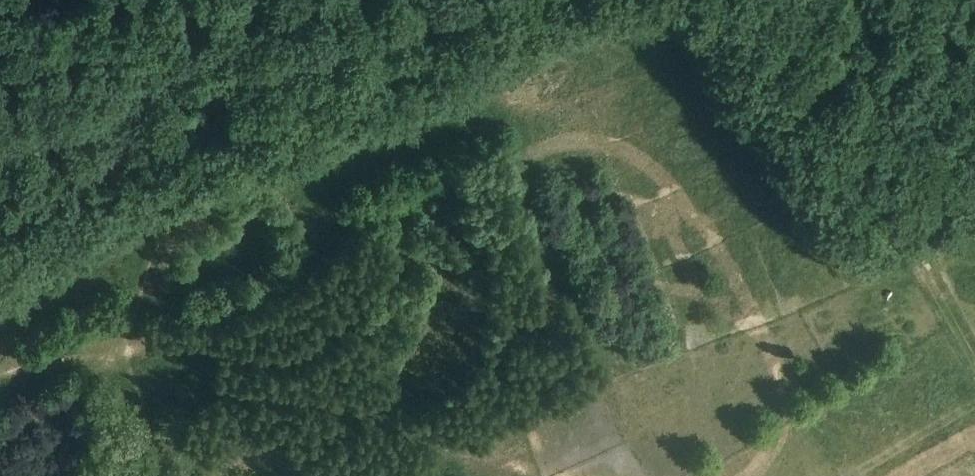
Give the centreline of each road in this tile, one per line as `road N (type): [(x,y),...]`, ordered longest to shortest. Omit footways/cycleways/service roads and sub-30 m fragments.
road 1 (track): [(0,135),(457,0)]

